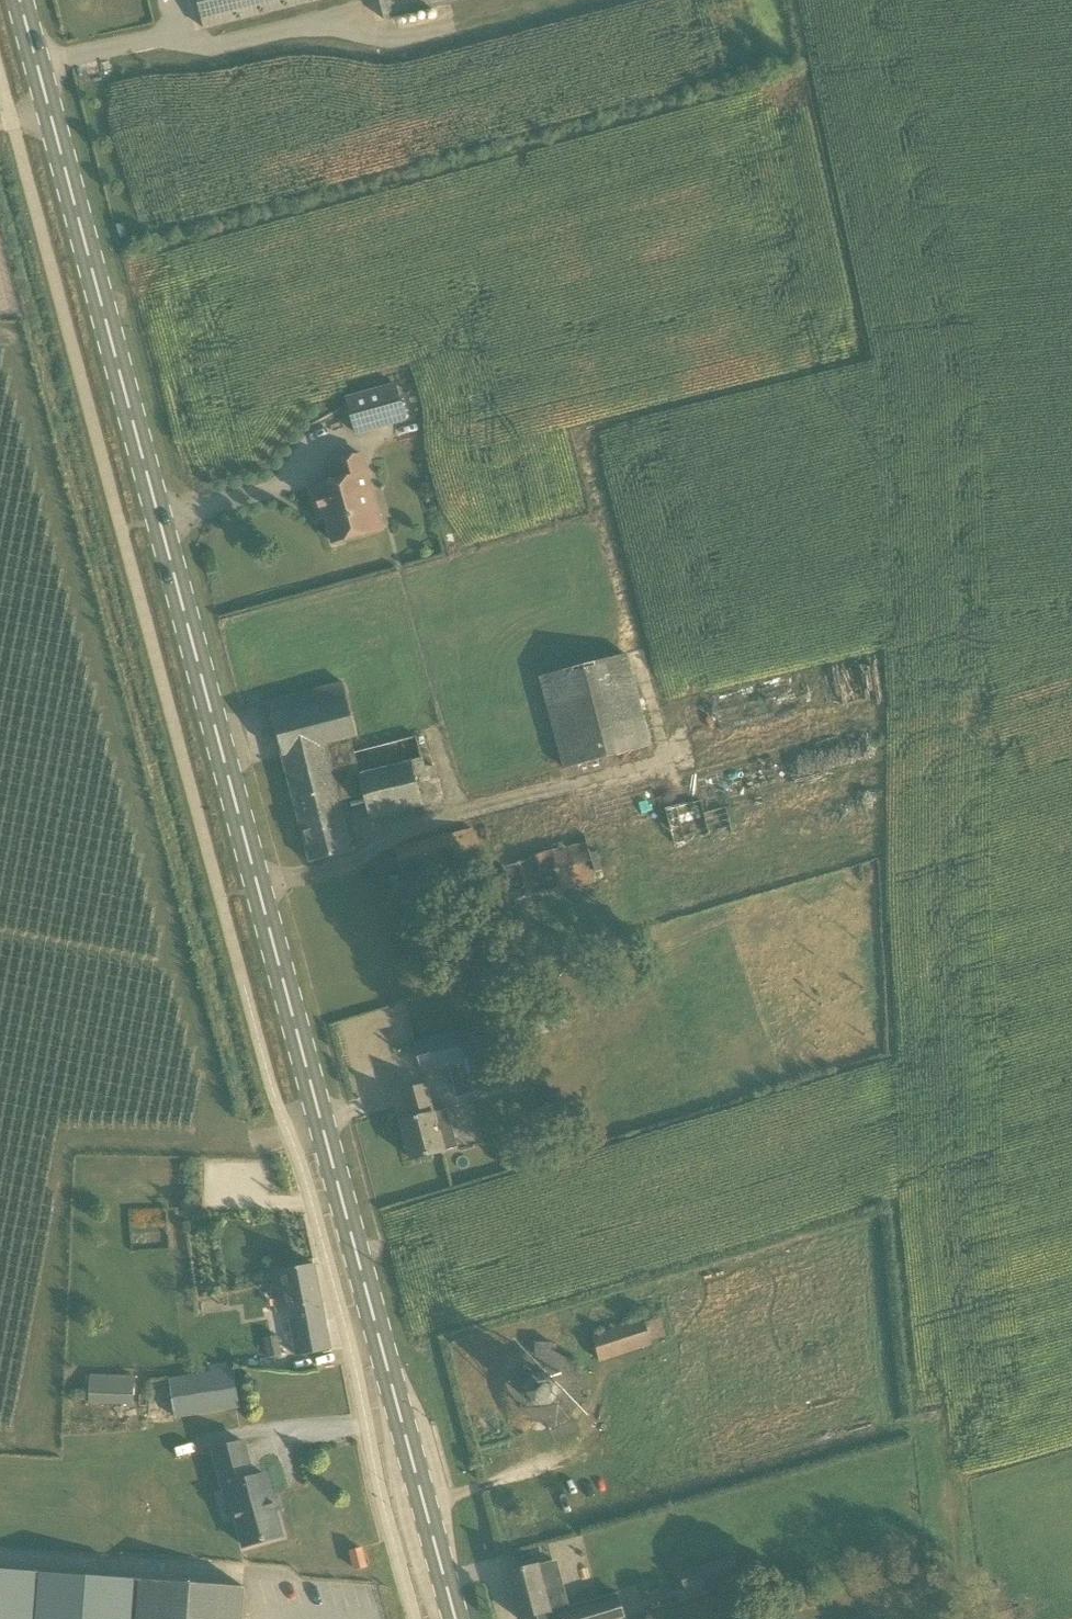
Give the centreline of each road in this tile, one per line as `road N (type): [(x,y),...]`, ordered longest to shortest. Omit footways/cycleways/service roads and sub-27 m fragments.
road 1 (primary): [(455,1618),(20,0)]
road 2 (track): [(388,1524),(602,1456)]
road 3 (track): [(959,1618),(929,1425)]
road 4 (track): [(441,33),(585,0)]

